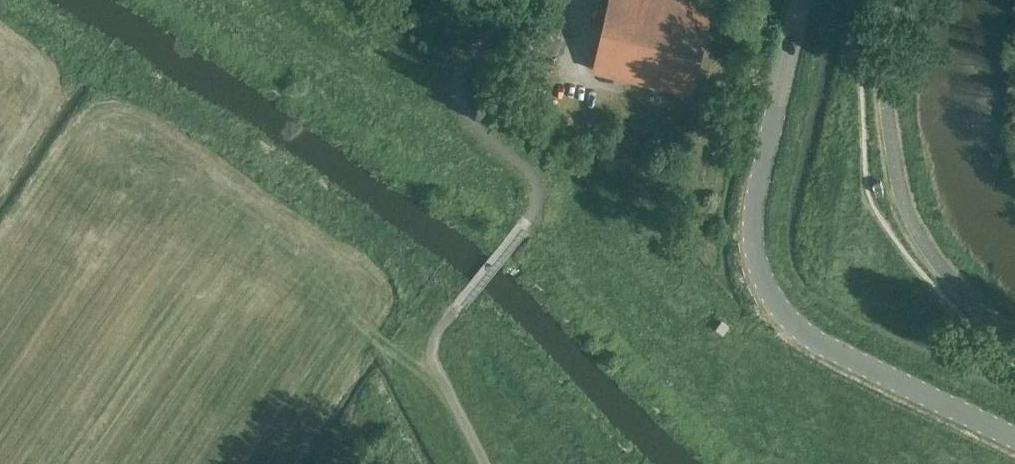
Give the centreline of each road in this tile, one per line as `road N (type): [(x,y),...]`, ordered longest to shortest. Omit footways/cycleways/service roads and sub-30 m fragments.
road 1 (tertiary): [(1014,437),(827,346),(777,304),(754,249),(755,212),(800,0)]
road 2 (track): [(464,64),(430,66),(334,0)]

